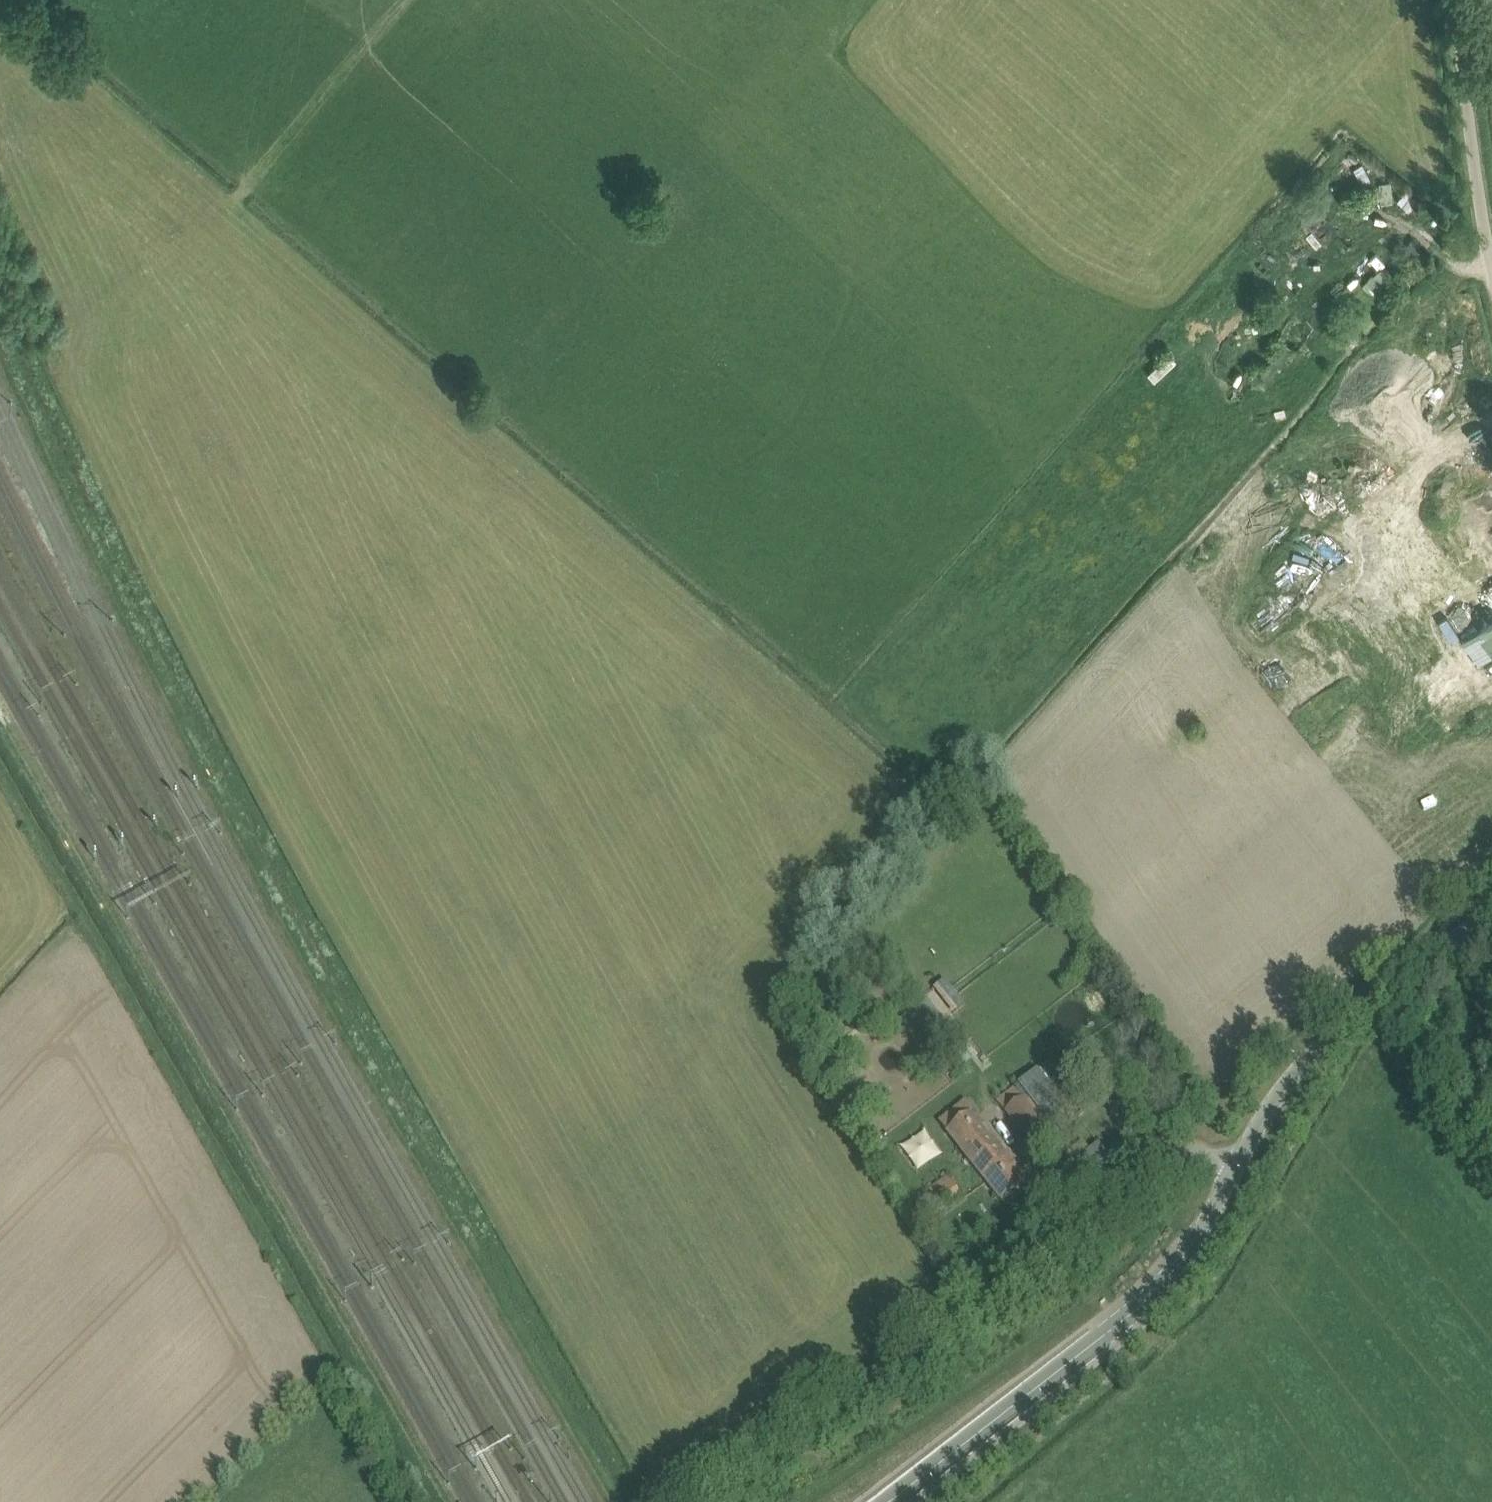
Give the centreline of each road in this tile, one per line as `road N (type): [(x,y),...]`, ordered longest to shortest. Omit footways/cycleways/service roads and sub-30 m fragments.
road 1 (unclassified): [(726,1501),(1302,1062)]
road 2 (unclassified): [(888,1501),(1141,1307),(1302,1062)]
road 3 (unclassified): [(1455,0),(1491,266)]
road 4 (unclassified): [(1302,1062),(1491,913)]

